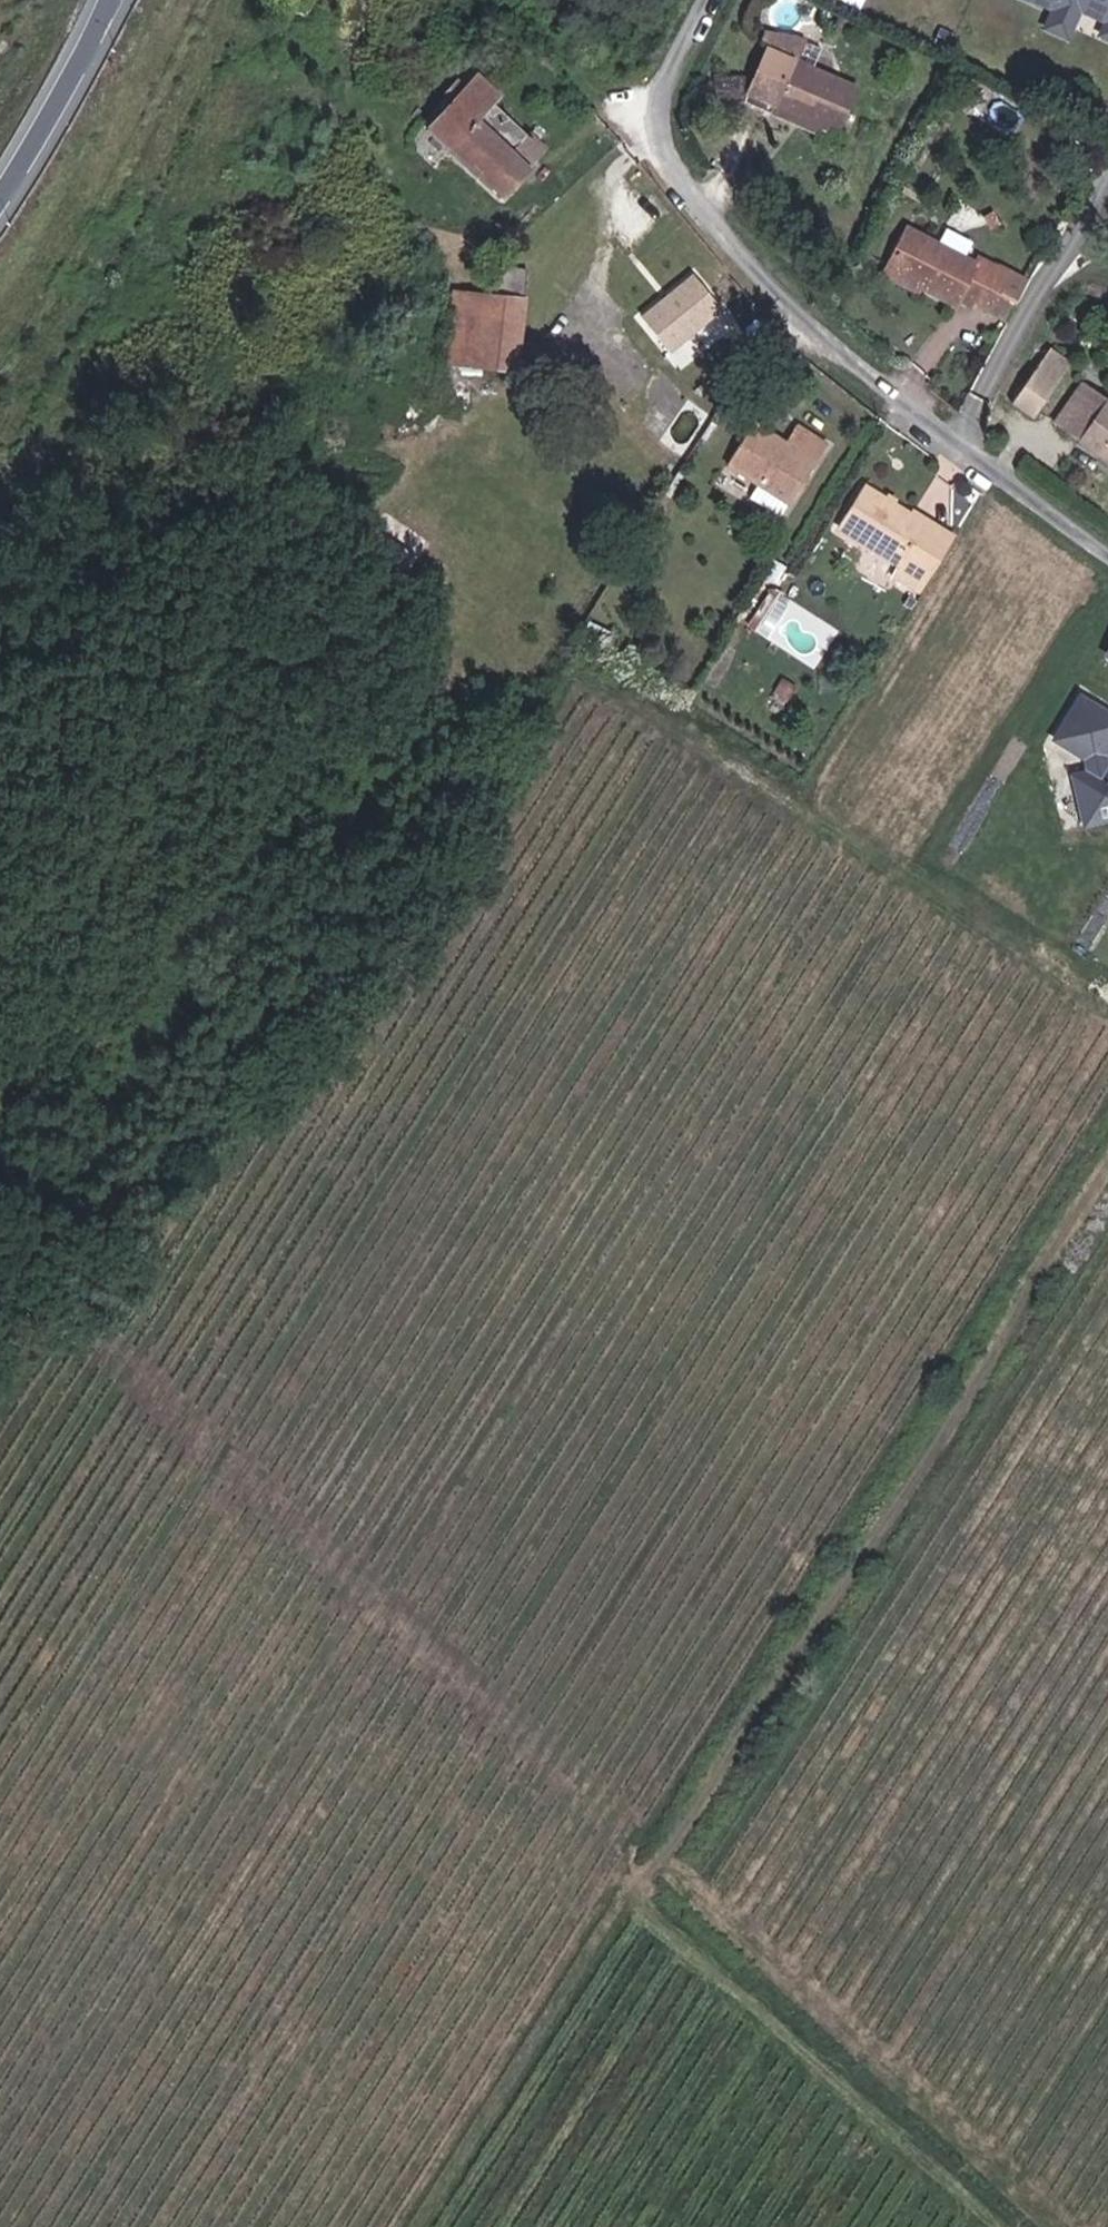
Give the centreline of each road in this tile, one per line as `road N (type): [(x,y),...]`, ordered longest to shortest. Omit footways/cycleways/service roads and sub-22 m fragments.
road 1 (residential): [(651,136),(805,328),(951,437)]
road 2 (residential): [(951,437),(1107,170)]
road 3 (motorway): [(0,202),(112,0)]
road 4 (residential): [(951,437),(1107,552)]
road 5 (residential): [(703,0),(655,92),(651,136)]

